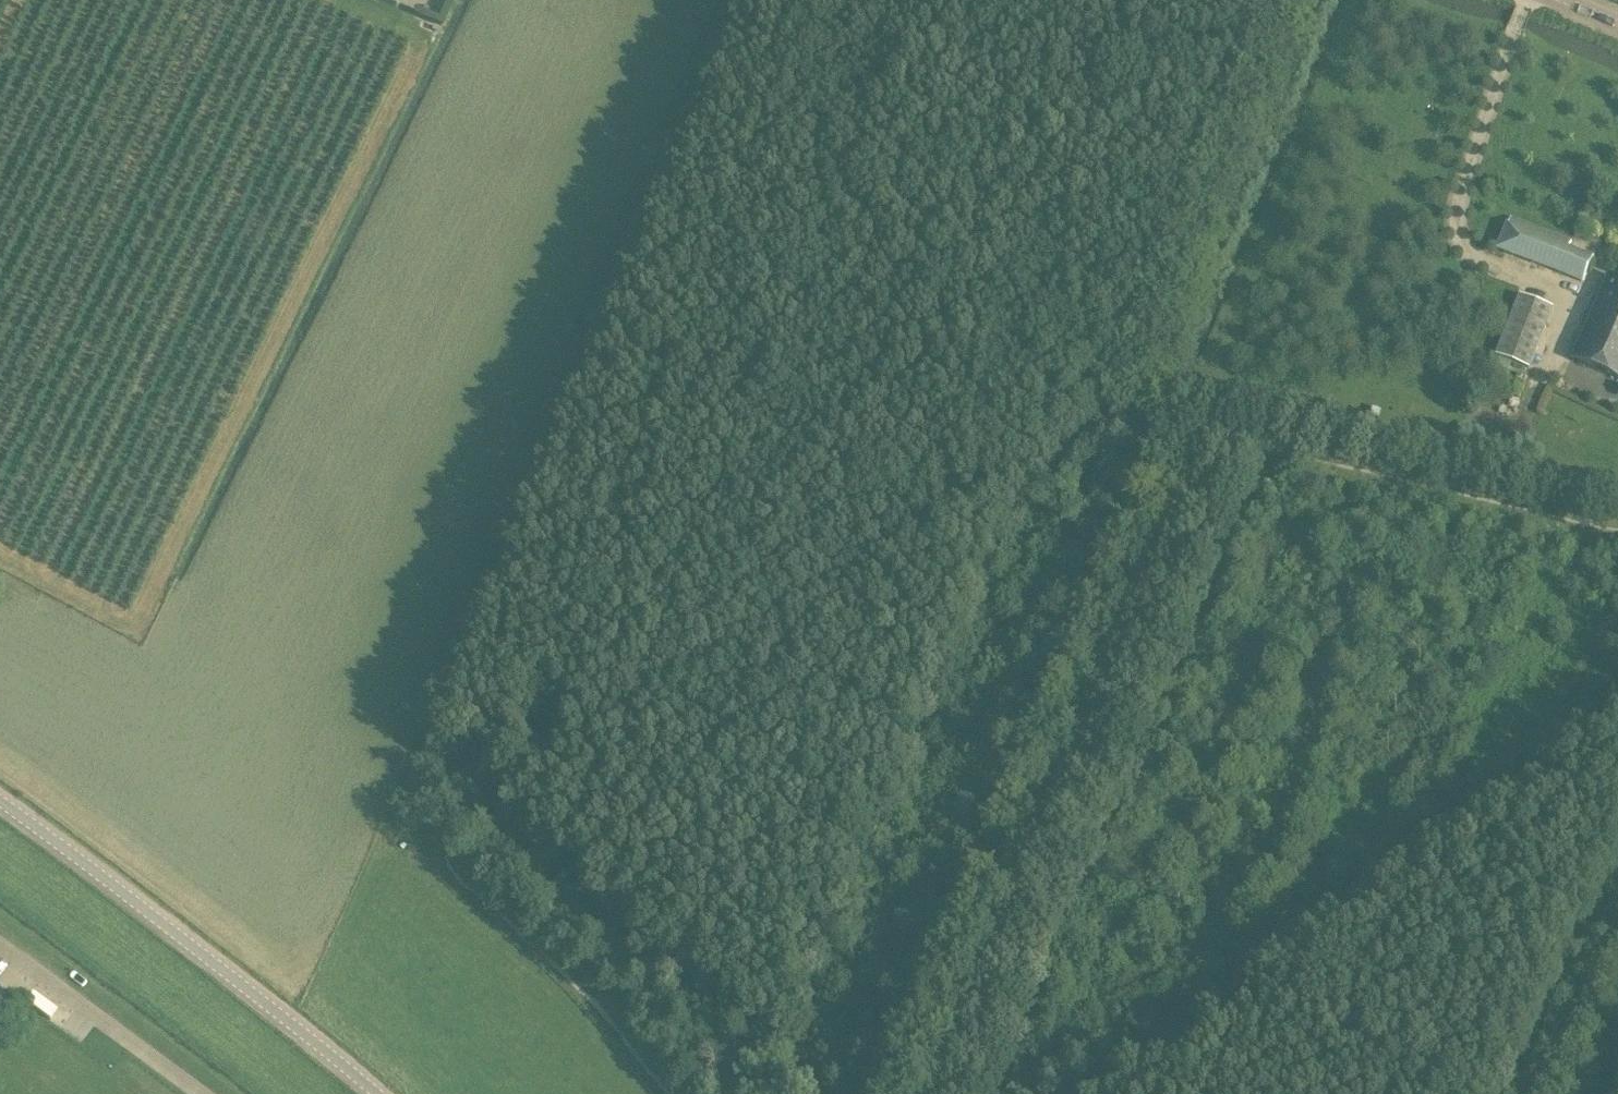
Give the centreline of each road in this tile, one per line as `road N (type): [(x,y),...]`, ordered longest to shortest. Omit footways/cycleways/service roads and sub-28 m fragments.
road 1 (track): [(1121,423),(457,823),(448,868),(593,1001),(672,1093)]
road 2 (track): [(1171,430),(900,1093)]
road 3 (track): [(940,1093),(1220,435)]
road 4 (track): [(1090,1093),(1606,717),(1617,693)]
road 5 (tertiary): [(366,1093),(184,946),(0,812)]
road 6 (unclassified): [(199,1093),(26,962)]

